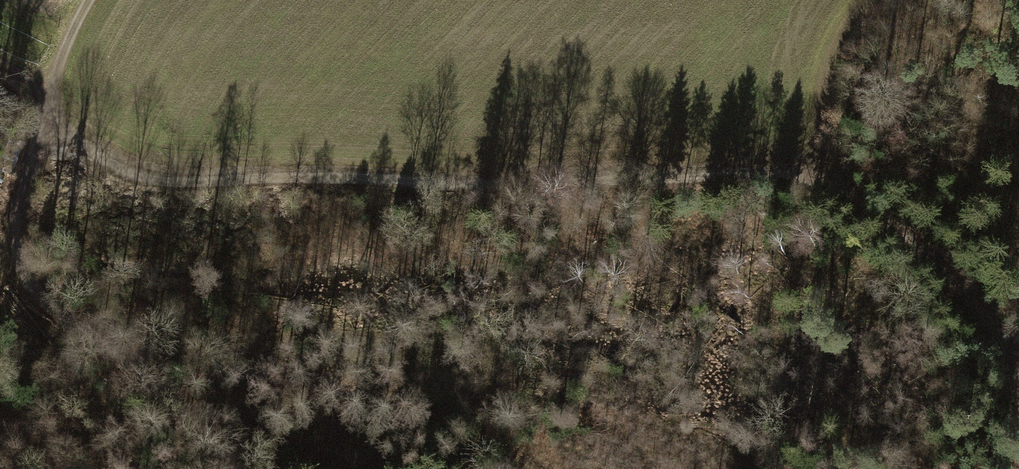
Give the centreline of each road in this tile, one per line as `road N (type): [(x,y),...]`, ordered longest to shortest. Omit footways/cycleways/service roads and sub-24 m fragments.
road 1 (track): [(1018,378),(984,303),(911,229),(826,170),(131,177),(44,132)]
road 2 (track): [(232,468),(156,378),(20,264),(60,61),(93,0)]
road 3 (track): [(873,0),(840,34),(827,87),(826,170)]

